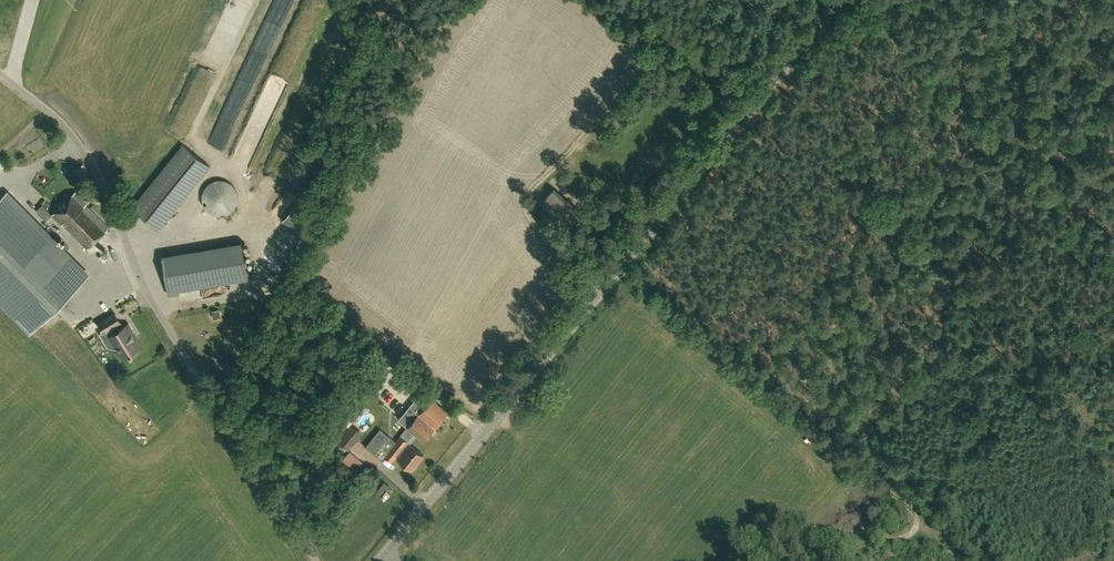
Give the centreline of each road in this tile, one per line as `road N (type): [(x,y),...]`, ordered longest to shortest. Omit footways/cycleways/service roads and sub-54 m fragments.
road 1 (tertiary): [(378,560),(840,0)]
road 2 (unclassified): [(317,560),(146,298),(93,167),(56,119),(0,73)]
road 3 (track): [(960,560),(910,509),(625,272)]
road 4 (track): [(599,293),(526,206),(529,193),(643,68),(638,38),(583,0)]
road 5 (track): [(857,0),(1113,259)]

